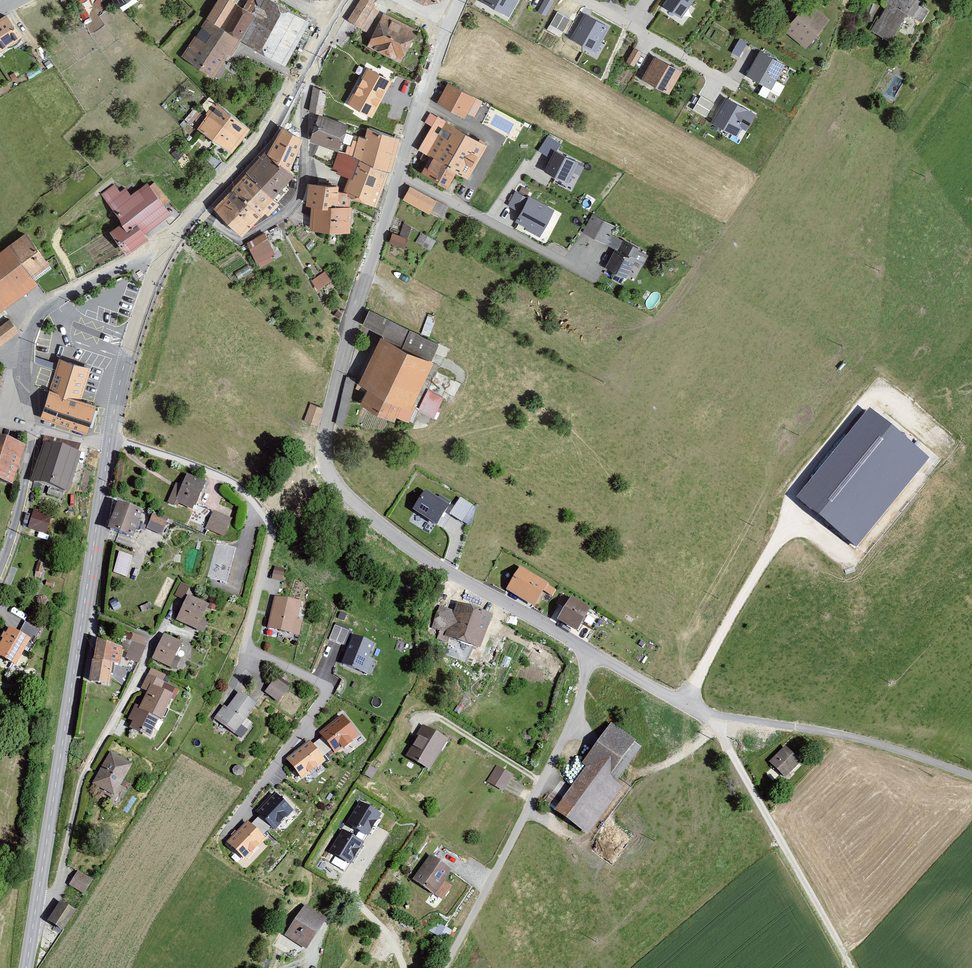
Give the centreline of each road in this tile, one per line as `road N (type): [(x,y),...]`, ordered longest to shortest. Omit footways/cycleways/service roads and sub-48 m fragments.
road 1 (unclassified): [(580,644),(395,535),(335,480),(326,461),(361,297),(449,27)]
road 2 (secondary): [(36,910),(109,446)]
road 3 (track): [(971,780),(861,739),(716,717),(580,644)]
road 4 (track): [(682,704),(783,533),(792,492),(879,385)]
road 5 (residential): [(229,693),(270,525),(237,486),(218,476),(152,451),(109,446)]
road 6 (track): [(446,967),(576,726),(590,649)]
road 7 (residential): [(178,600),(84,771),(60,880),(36,910)]
road 8 (secondary): [(164,255),(278,119),(330,21)]
road 9 (track): [(851,967),(716,717)]
road 10 (residential): [(164,255),(108,271),(43,309),(27,349),(32,430)]
road 11 (secondary): [(109,446),(126,356),(164,255)]
road 12 (unclassified): [(0,570),(16,533),(32,430)]
road 13 (track): [(542,782),(442,718),(417,721)]

